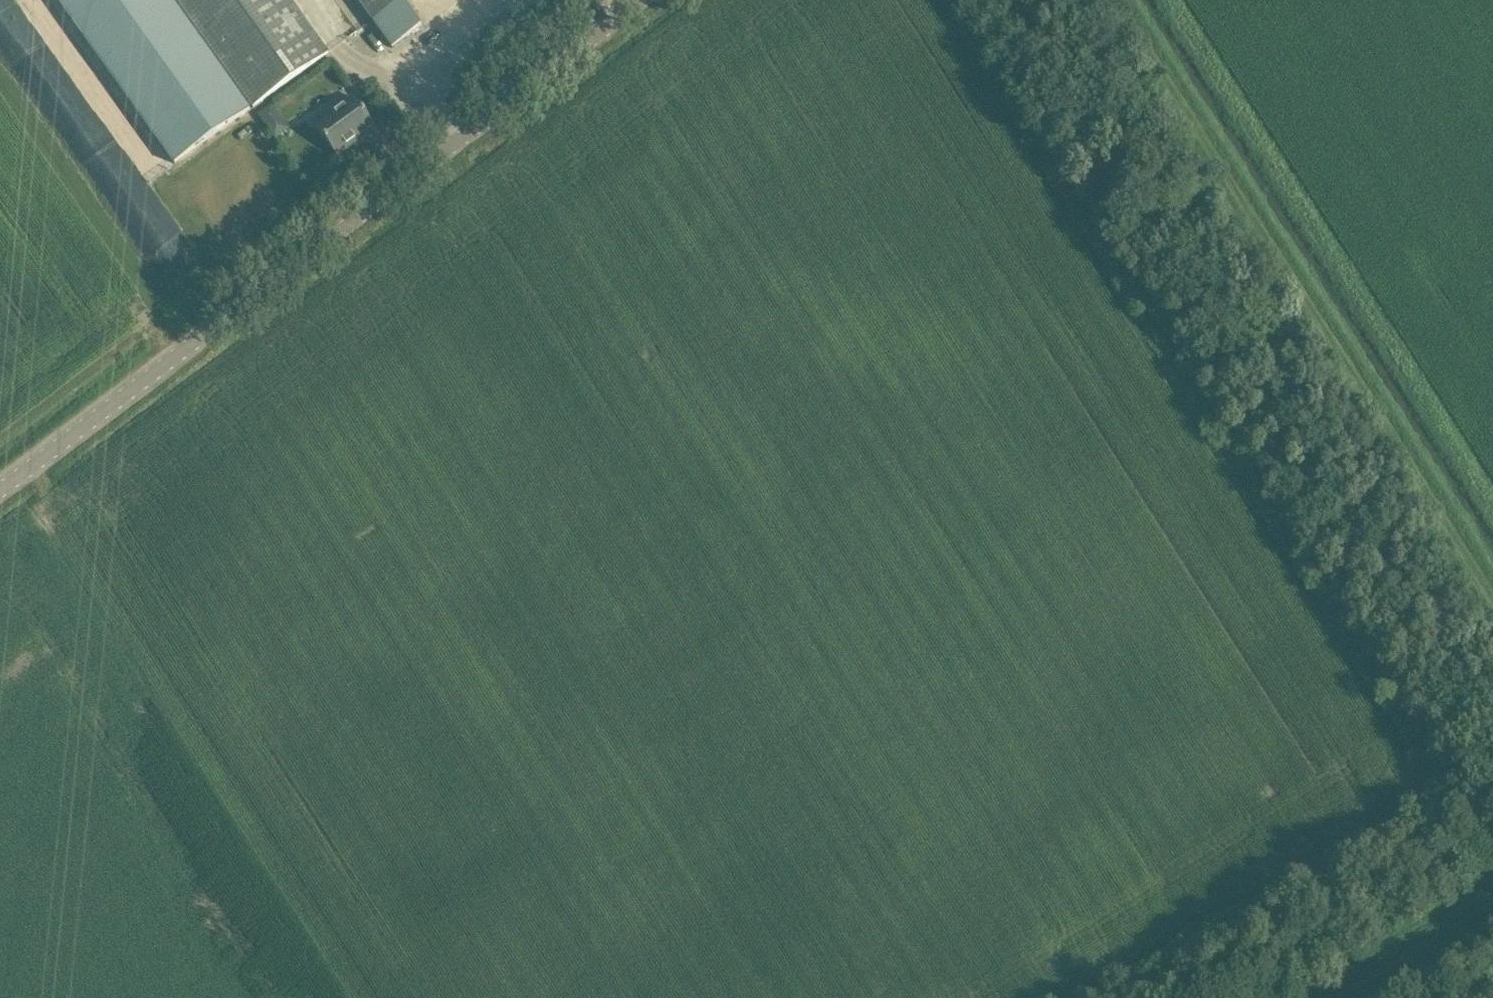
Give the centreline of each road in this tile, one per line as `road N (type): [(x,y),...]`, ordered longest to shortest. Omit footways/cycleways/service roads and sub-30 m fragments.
road 1 (tertiary): [(0,492),(645,0)]
road 2 (track): [(1492,582),(1122,0)]

